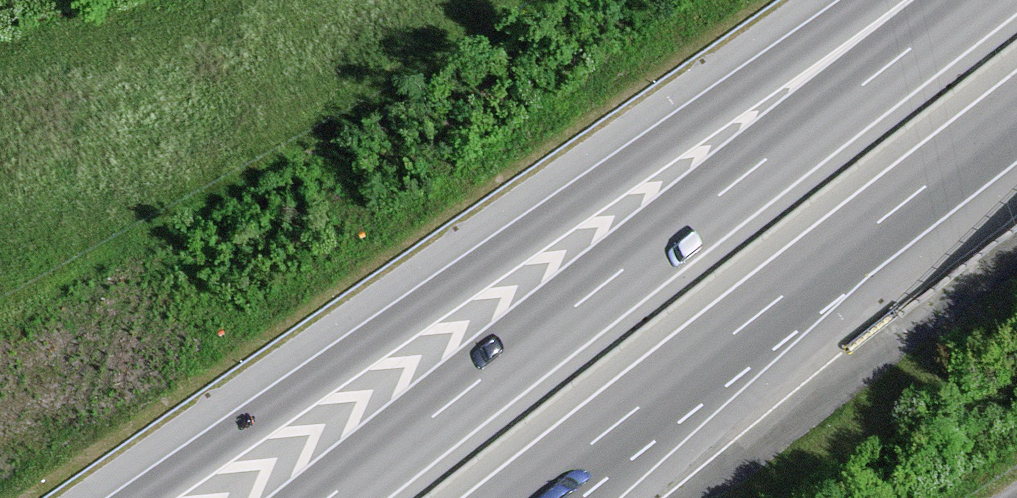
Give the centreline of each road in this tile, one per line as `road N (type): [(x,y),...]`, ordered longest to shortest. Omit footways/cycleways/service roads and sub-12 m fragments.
road 1 (motorway): [(869,0),(144,497)]
road 2 (motorway): [(975,0),(329,497)]
road 3 (motorway): [(523,497),(1016,117)]

